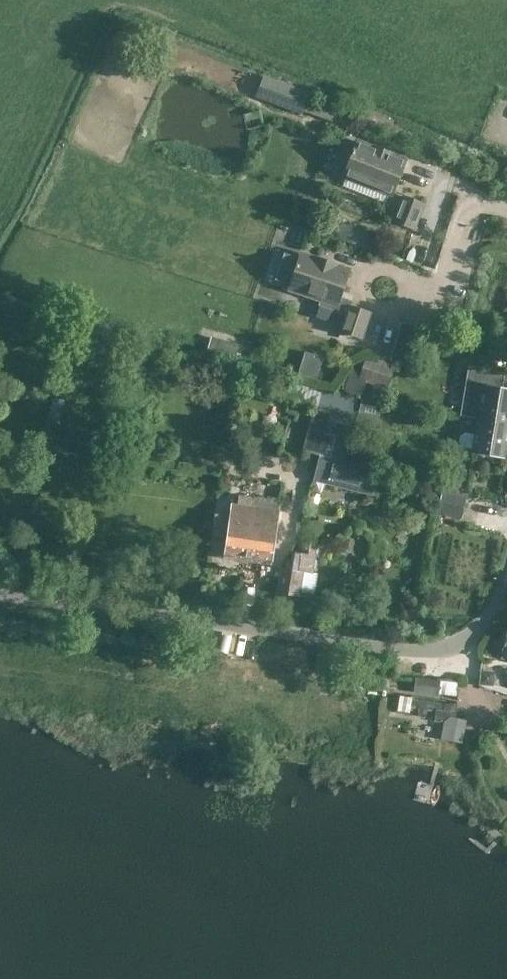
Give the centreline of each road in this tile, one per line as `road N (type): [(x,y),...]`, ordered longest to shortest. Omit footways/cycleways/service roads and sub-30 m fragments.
road 1 (unclassified): [(0,594),(411,649),(473,632),(506,550)]

